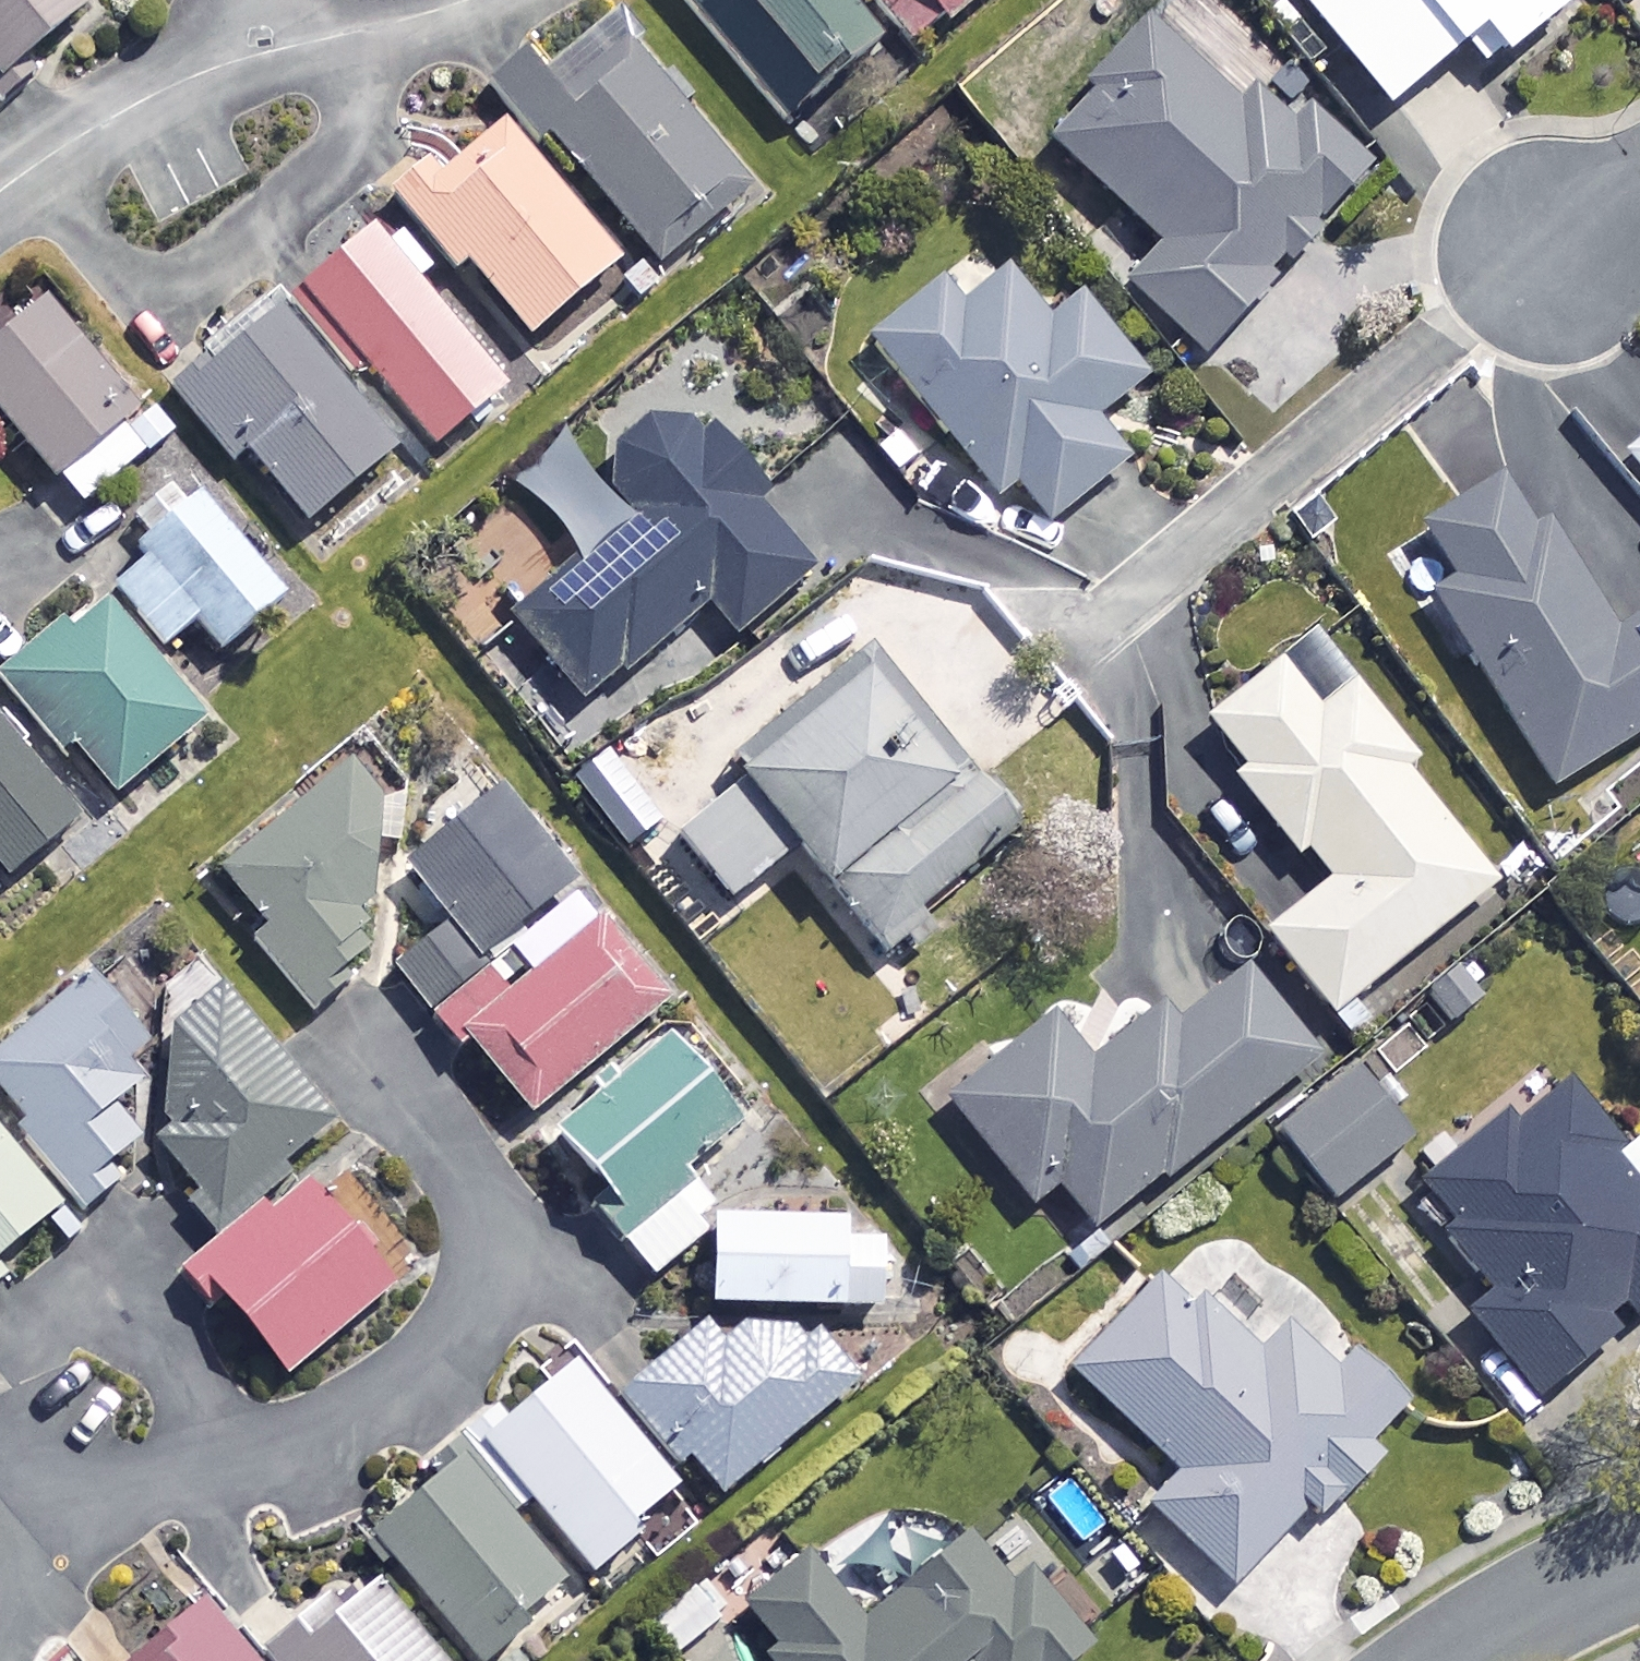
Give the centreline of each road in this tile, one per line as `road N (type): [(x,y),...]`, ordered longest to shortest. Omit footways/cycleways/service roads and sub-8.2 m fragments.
road 1 (residential): [(339,1037),(479,1209),(488,1249),(484,1284),(465,1326),(433,1366),(370,1408),(291,1445),(141,1481),(0,1488)]
road 2 (residential): [(465,0),(239,59),(157,93),(0,191)]
road 3 (residential): [(1449,1660),(1517,1614),(1639,1559)]
road 4 (residential): [(1548,254),(1639,177)]

